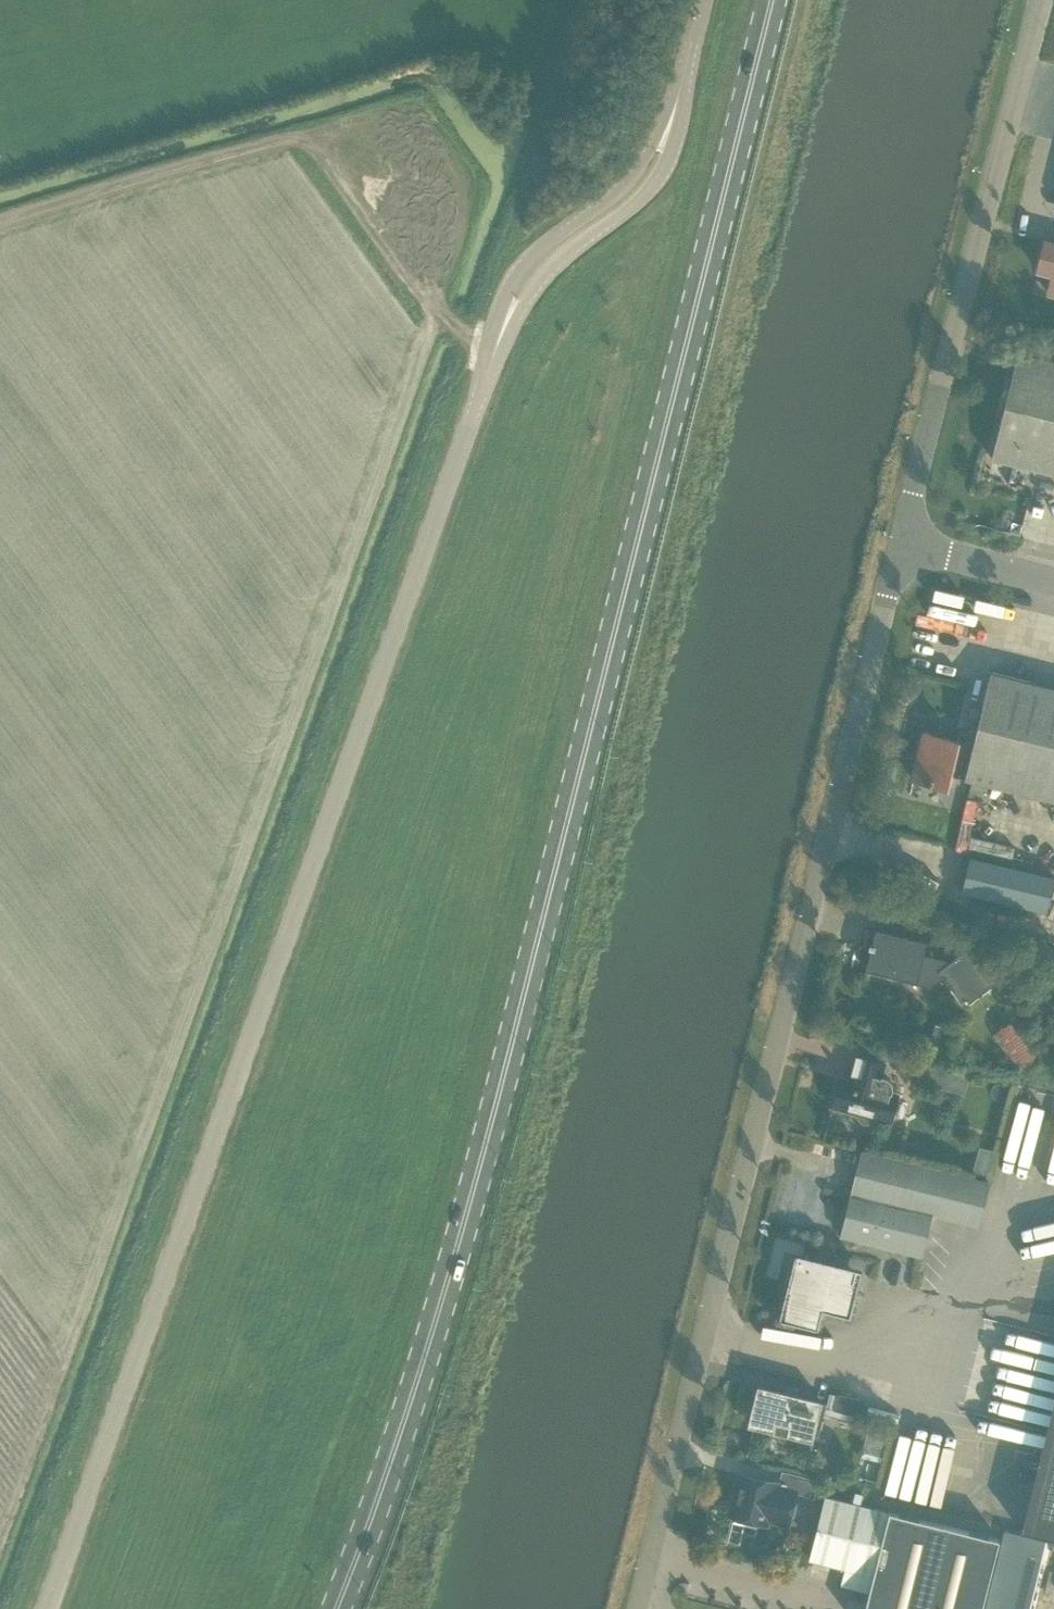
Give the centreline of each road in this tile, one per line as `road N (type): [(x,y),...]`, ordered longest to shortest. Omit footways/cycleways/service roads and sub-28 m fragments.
road 1 (unclassified): [(46,1608),(517,297),(542,260),(643,179),(675,108),(703,0)]
road 2 (primary): [(336,1608),(450,1276),(771,0)]
road 3 (unclassified): [(643,1608),(899,543)]
road 4 (unclassified): [(899,543),(1040,0)]
road 5 (unclassified): [(1053,581),(899,543)]

